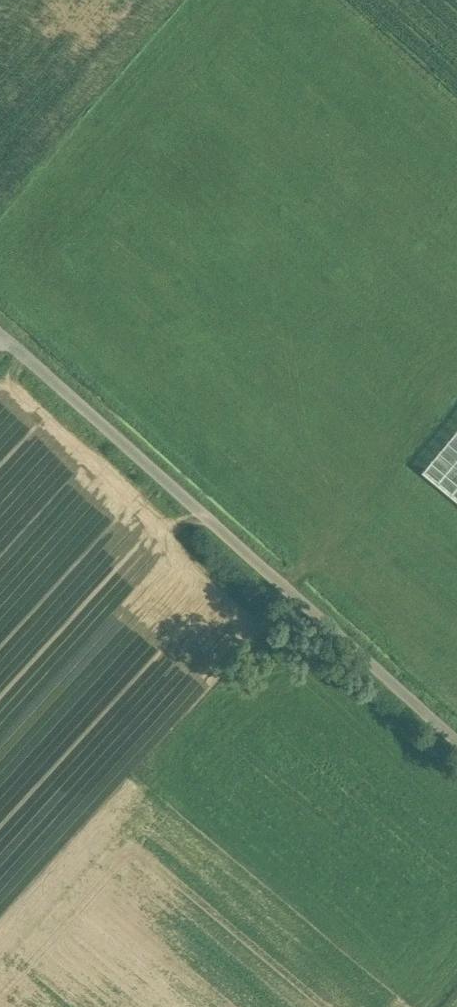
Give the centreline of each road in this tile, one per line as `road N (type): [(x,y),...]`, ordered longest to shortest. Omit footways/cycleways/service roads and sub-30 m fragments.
road 1 (unclassified): [(456,747),(3,346)]

